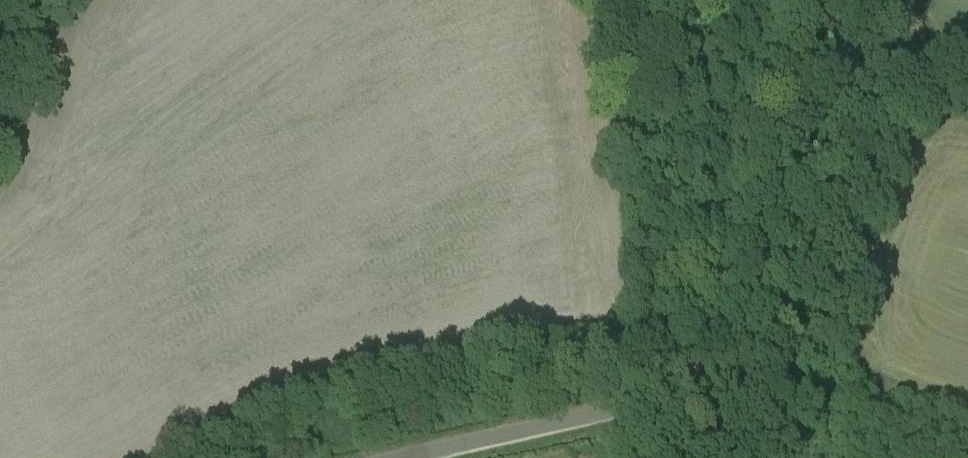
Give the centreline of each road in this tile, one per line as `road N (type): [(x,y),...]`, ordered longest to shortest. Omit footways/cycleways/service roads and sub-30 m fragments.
road 1 (tertiary): [(409,457),(598,415),(684,379),(715,347),(730,312),(765,150),(791,87),(850,0)]

